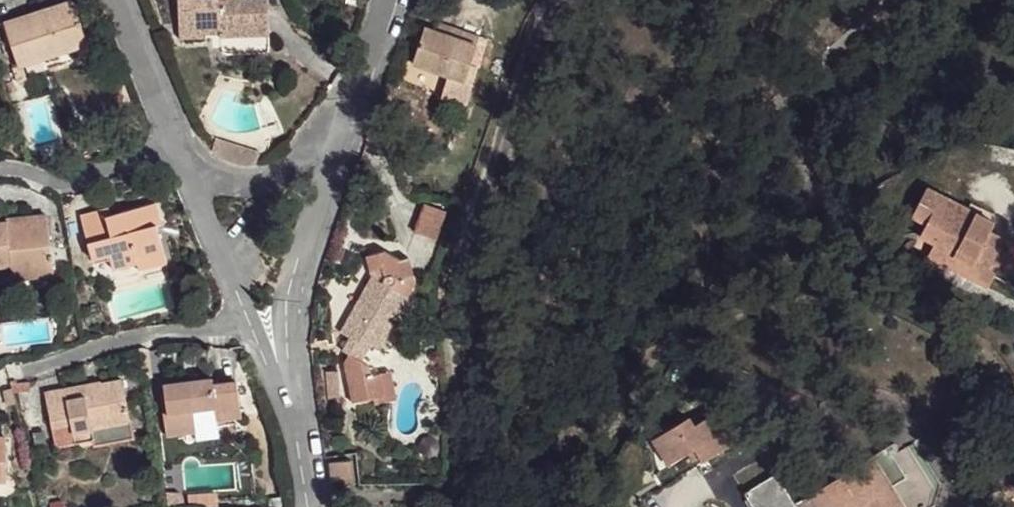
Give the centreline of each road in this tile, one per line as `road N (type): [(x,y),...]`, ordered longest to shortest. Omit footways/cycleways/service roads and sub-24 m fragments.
road 1 (residential): [(293,406),(292,288),(348,140)]
road 2 (residential): [(190,180),(245,324),(293,406)]
road 3 (residential): [(113,0),(190,180)]
road 4 (residential): [(190,180),(282,175),(348,140)]
road 5 (residential): [(348,140),(393,0)]

